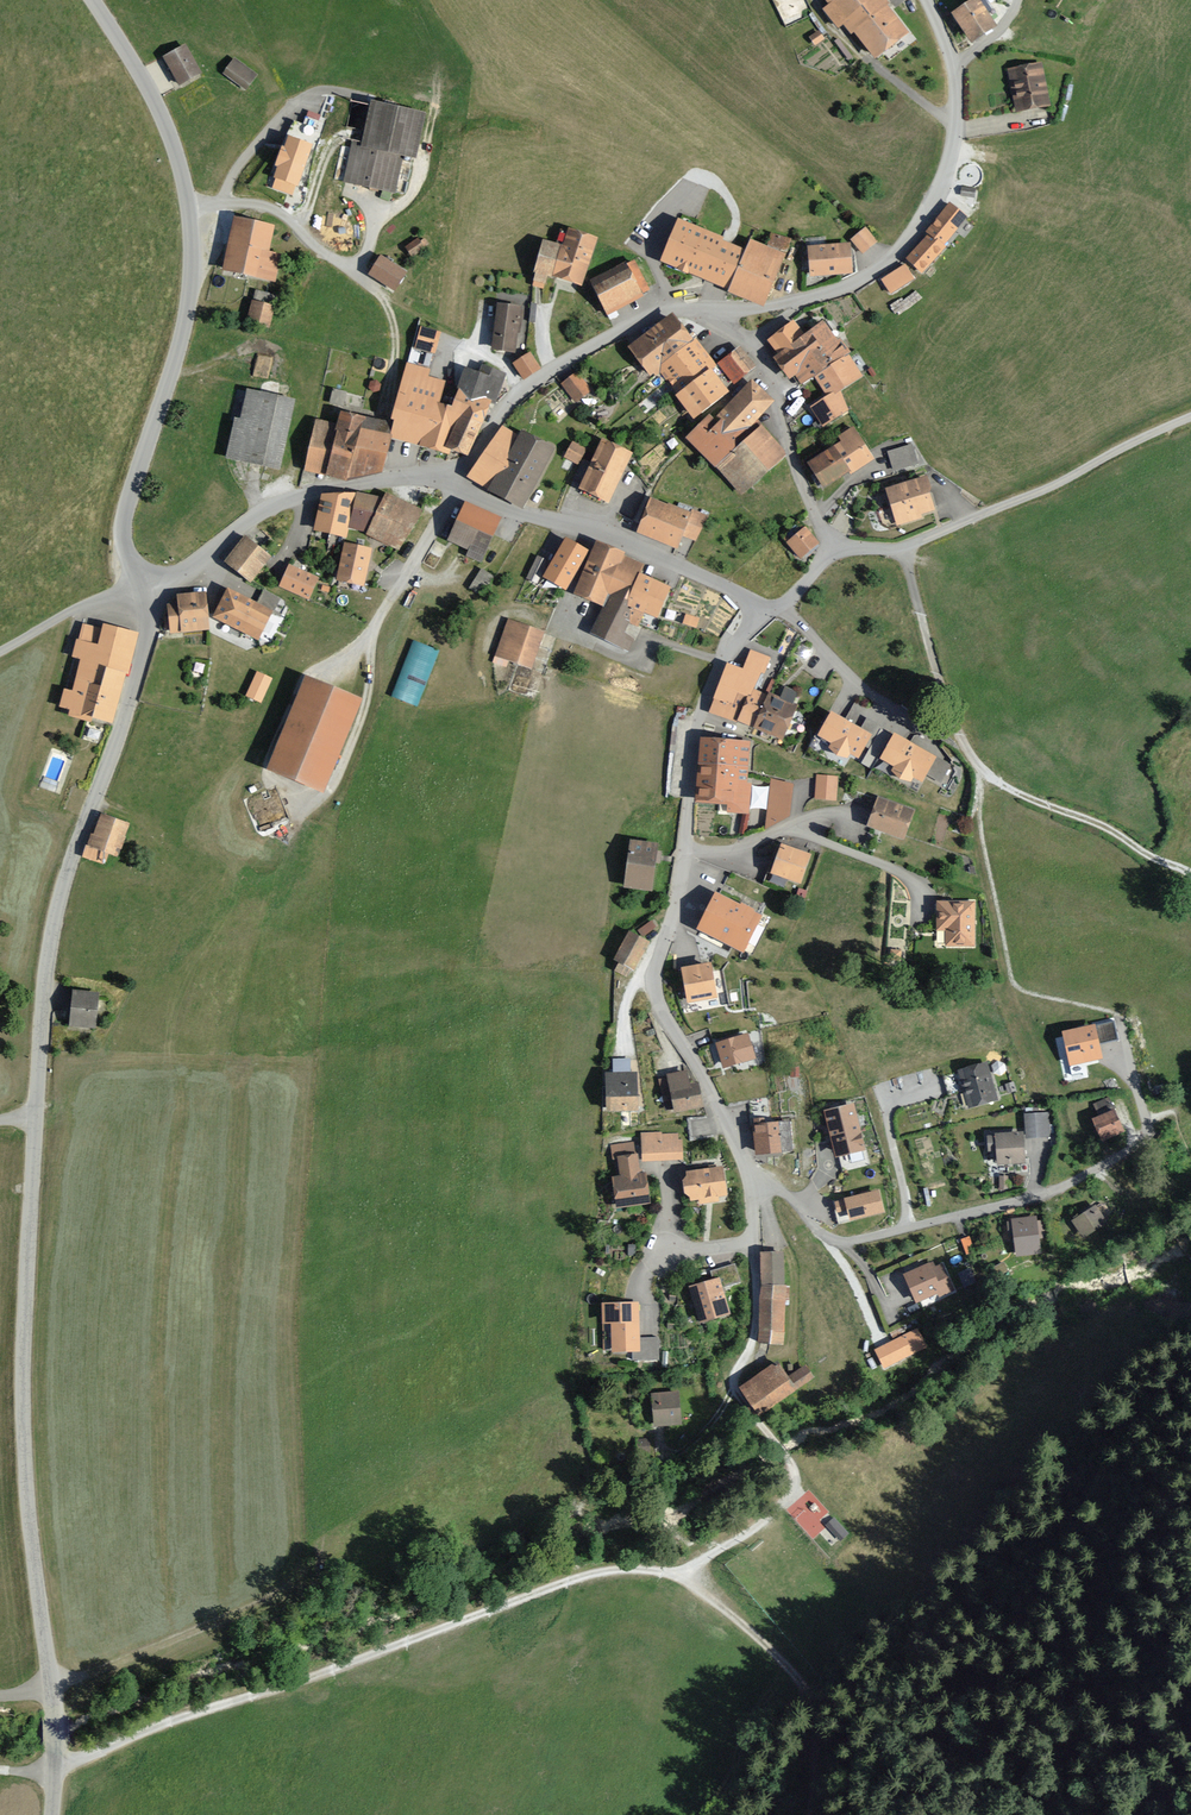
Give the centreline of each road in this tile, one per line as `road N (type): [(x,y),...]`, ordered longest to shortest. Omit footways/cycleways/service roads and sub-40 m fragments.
road 1 (unclassified): [(147,594),(137,674),(57,907),(41,1032),(23,1413),(53,1699),(52,1814)]
road 2 (track): [(758,1814),(786,1776),(801,1725),(793,1685),(720,1604),(678,1576),(634,1569),(563,1582),(113,1749),(56,1763)]
road 3 (residential): [(762,605),(723,662),(699,720),(675,907),(654,980),(664,1016),(709,1087),(745,1167),(755,1242)]
road 4 (tertiary): [(92,0),(166,126),(189,220),(184,327),(122,529),(147,594)]
road 5 (residential): [(712,310),(840,288),(880,266),(911,234),(942,179),(955,125),(954,64),(925,0)]
road 6 (residential): [(755,1242),(755,1325),(735,1387),(788,1459),(794,1481),(769,1518),(678,1576)]
road 7 (residential): [(147,594),(251,519),(304,495),(416,475),(457,486)]
road 8 (residential): [(457,486),(502,507),(615,536),(762,605)]
road 9 (residential): [(457,486),(497,414),(531,382),(653,314),(712,310)]
road 10 (residential): [(838,552),(804,489),(767,372),(712,310)]
road 11 (track): [(983,769),(1190,873)]
road 12 (track): [(903,547),(959,735)]
road 13 (residential): [(838,552),(907,545),(993,510)]
road 14 (track): [(147,594),(100,598),(0,652)]

